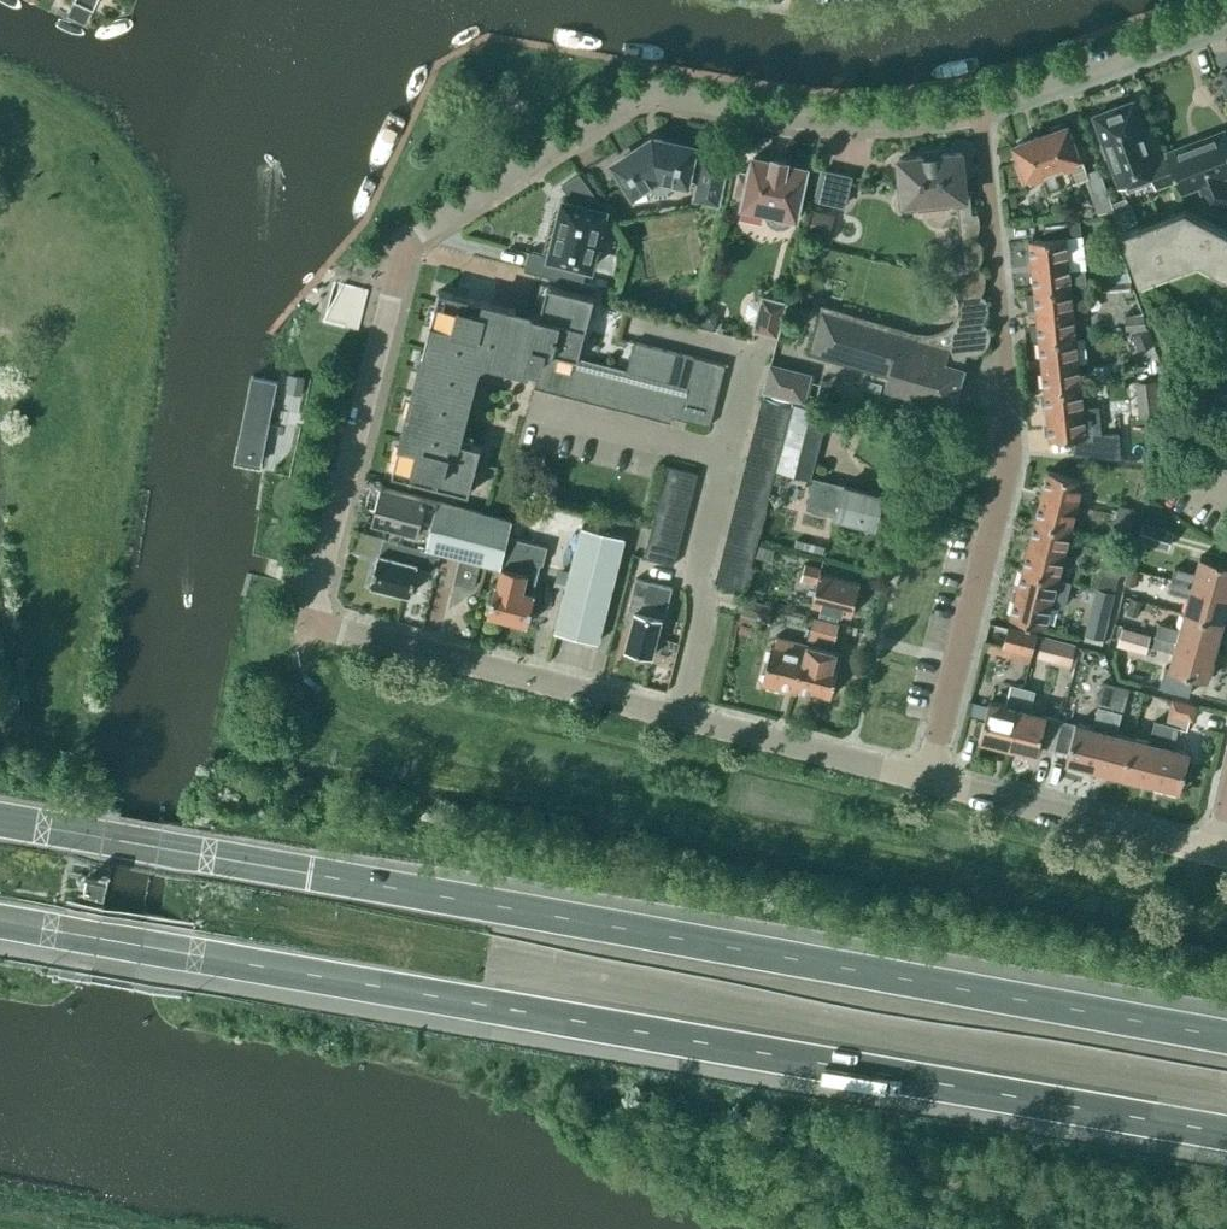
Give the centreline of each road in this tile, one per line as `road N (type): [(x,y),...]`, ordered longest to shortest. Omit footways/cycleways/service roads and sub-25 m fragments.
road 1 (residential): [(924,781),(308,622),(391,265),(404,247),(639,99),(851,129),(917,128),(979,110)]
road 2 (motorway): [(0,923),(1226,1141)]
road 3 (motorway): [(1226,1038),(0,821)]
road 4 (residential): [(924,781),(1003,482),(1007,433),(979,110)]
road 5 (residential): [(1216,853),(924,781)]
road 6 (residential): [(979,110),(1226,20)]

